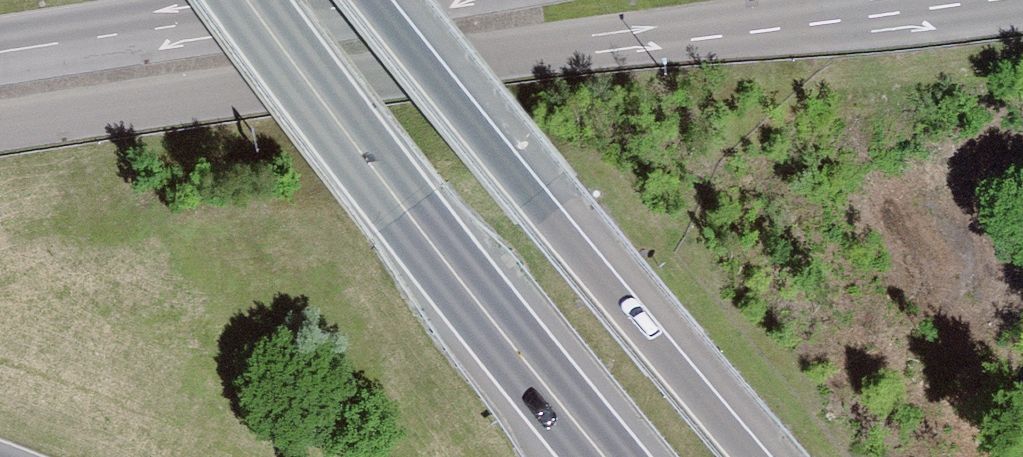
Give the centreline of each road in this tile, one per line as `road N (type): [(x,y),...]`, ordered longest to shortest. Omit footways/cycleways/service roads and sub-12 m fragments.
road 1 (primary): [(0,125),(620,37)]
road 2 (trunk): [(743,456),(376,0)]
road 3 (trunk): [(601,456),(440,263),(248,0)]
road 4 (trunk): [(620,37),(884,35),(1022,17)]
road 5 (primary): [(343,0),(0,54)]
road 6 (primary): [(620,37),(847,0)]

